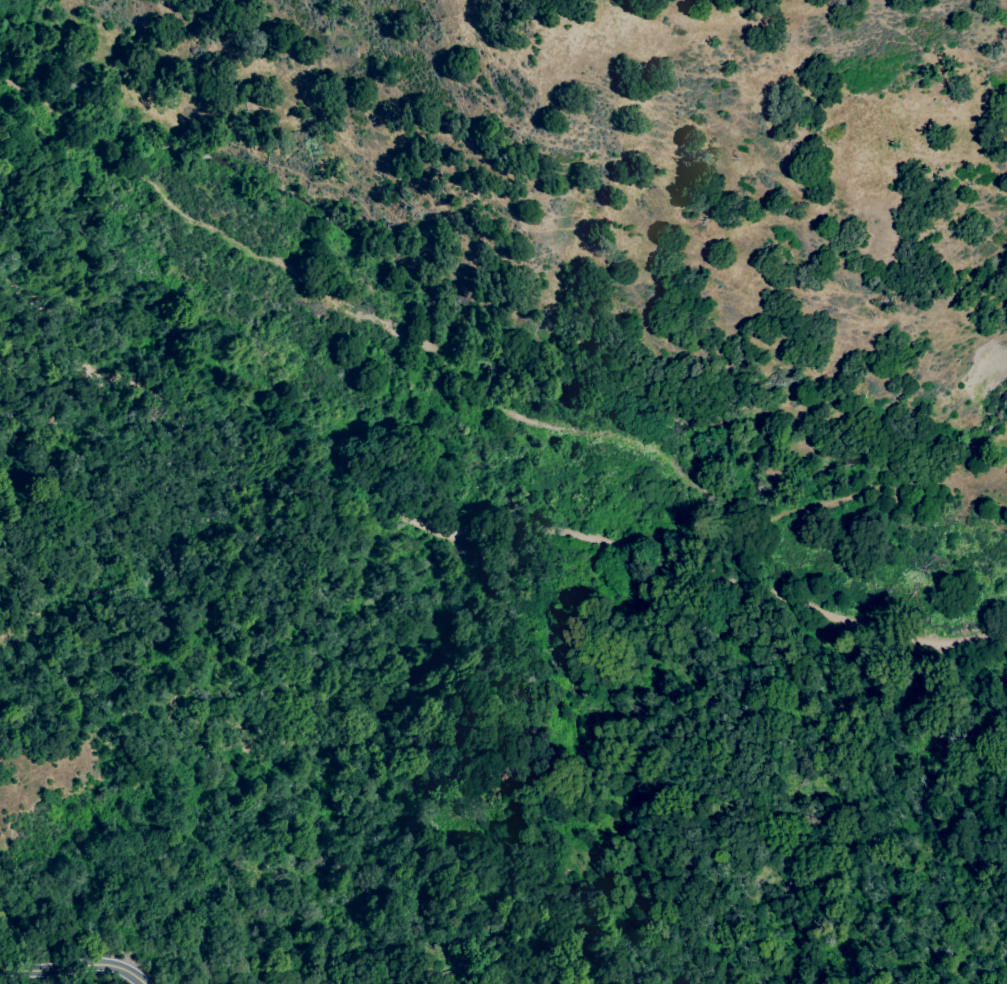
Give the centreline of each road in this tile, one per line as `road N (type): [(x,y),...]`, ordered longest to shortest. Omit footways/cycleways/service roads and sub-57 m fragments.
road 1 (residential): [(1006,535),(676,439),(0,179)]
road 2 (secondary): [(0,965),(122,963),(154,983)]

